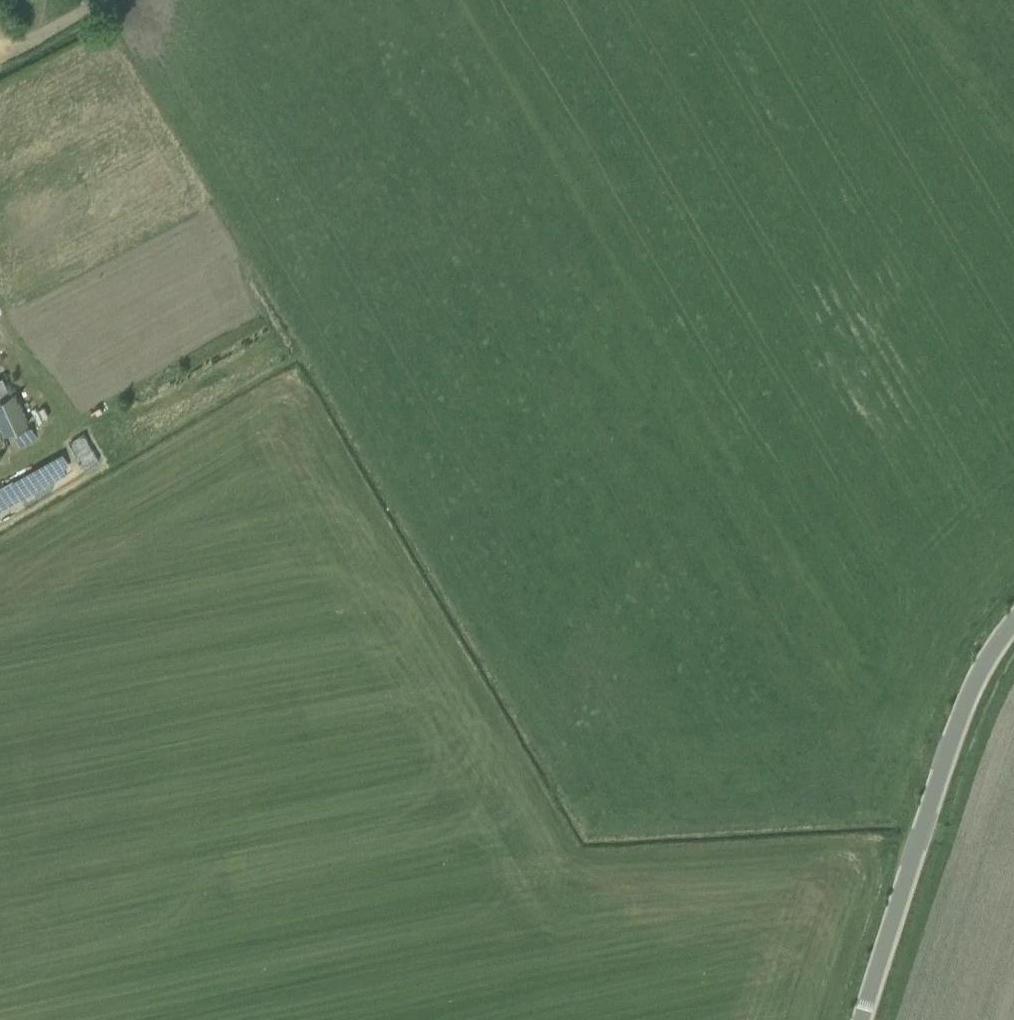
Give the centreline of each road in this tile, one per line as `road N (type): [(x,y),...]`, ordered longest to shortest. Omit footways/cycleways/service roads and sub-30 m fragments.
road 1 (unclassified): [(864,1019),(958,713),(1013,620)]

